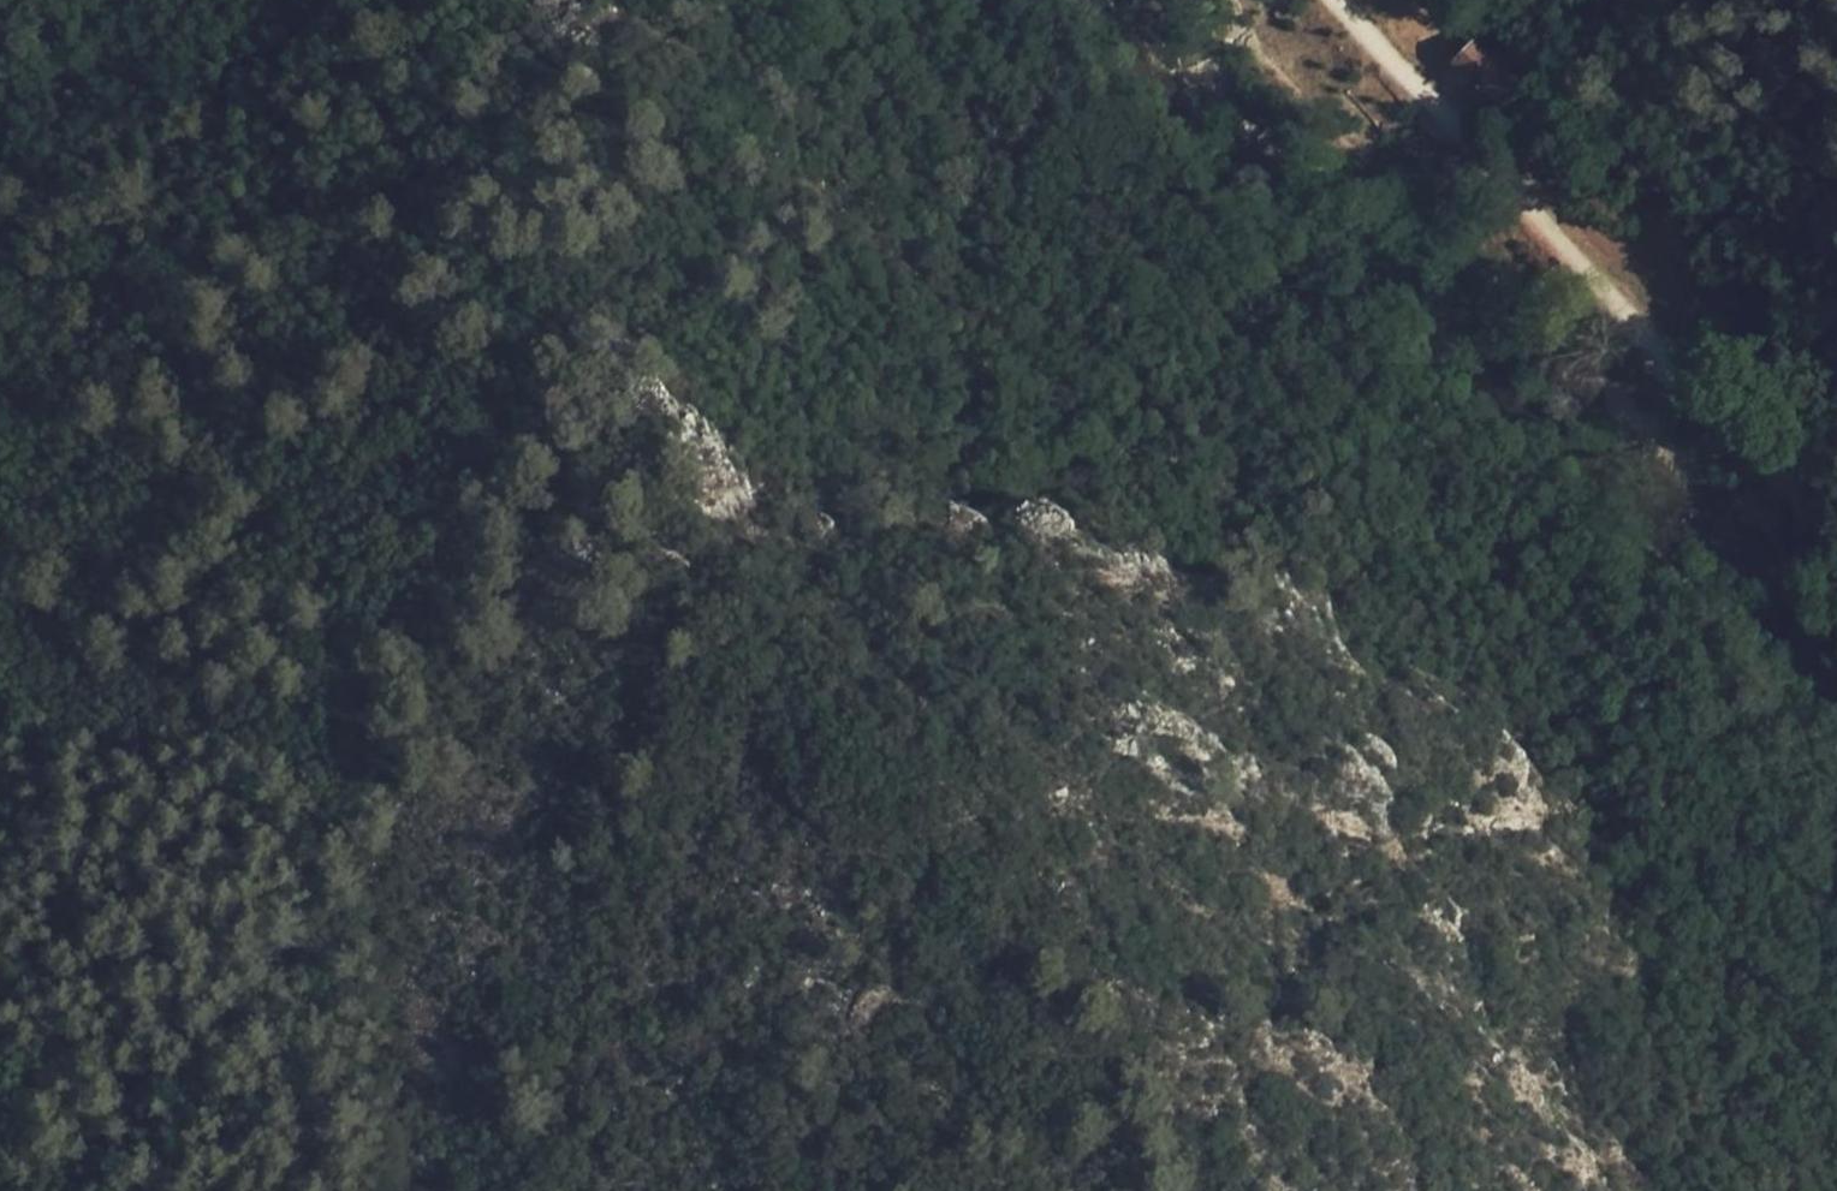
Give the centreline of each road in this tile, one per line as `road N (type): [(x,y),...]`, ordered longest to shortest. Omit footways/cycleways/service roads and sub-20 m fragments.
road 1 (track): [(1836,539),(1326,0)]

